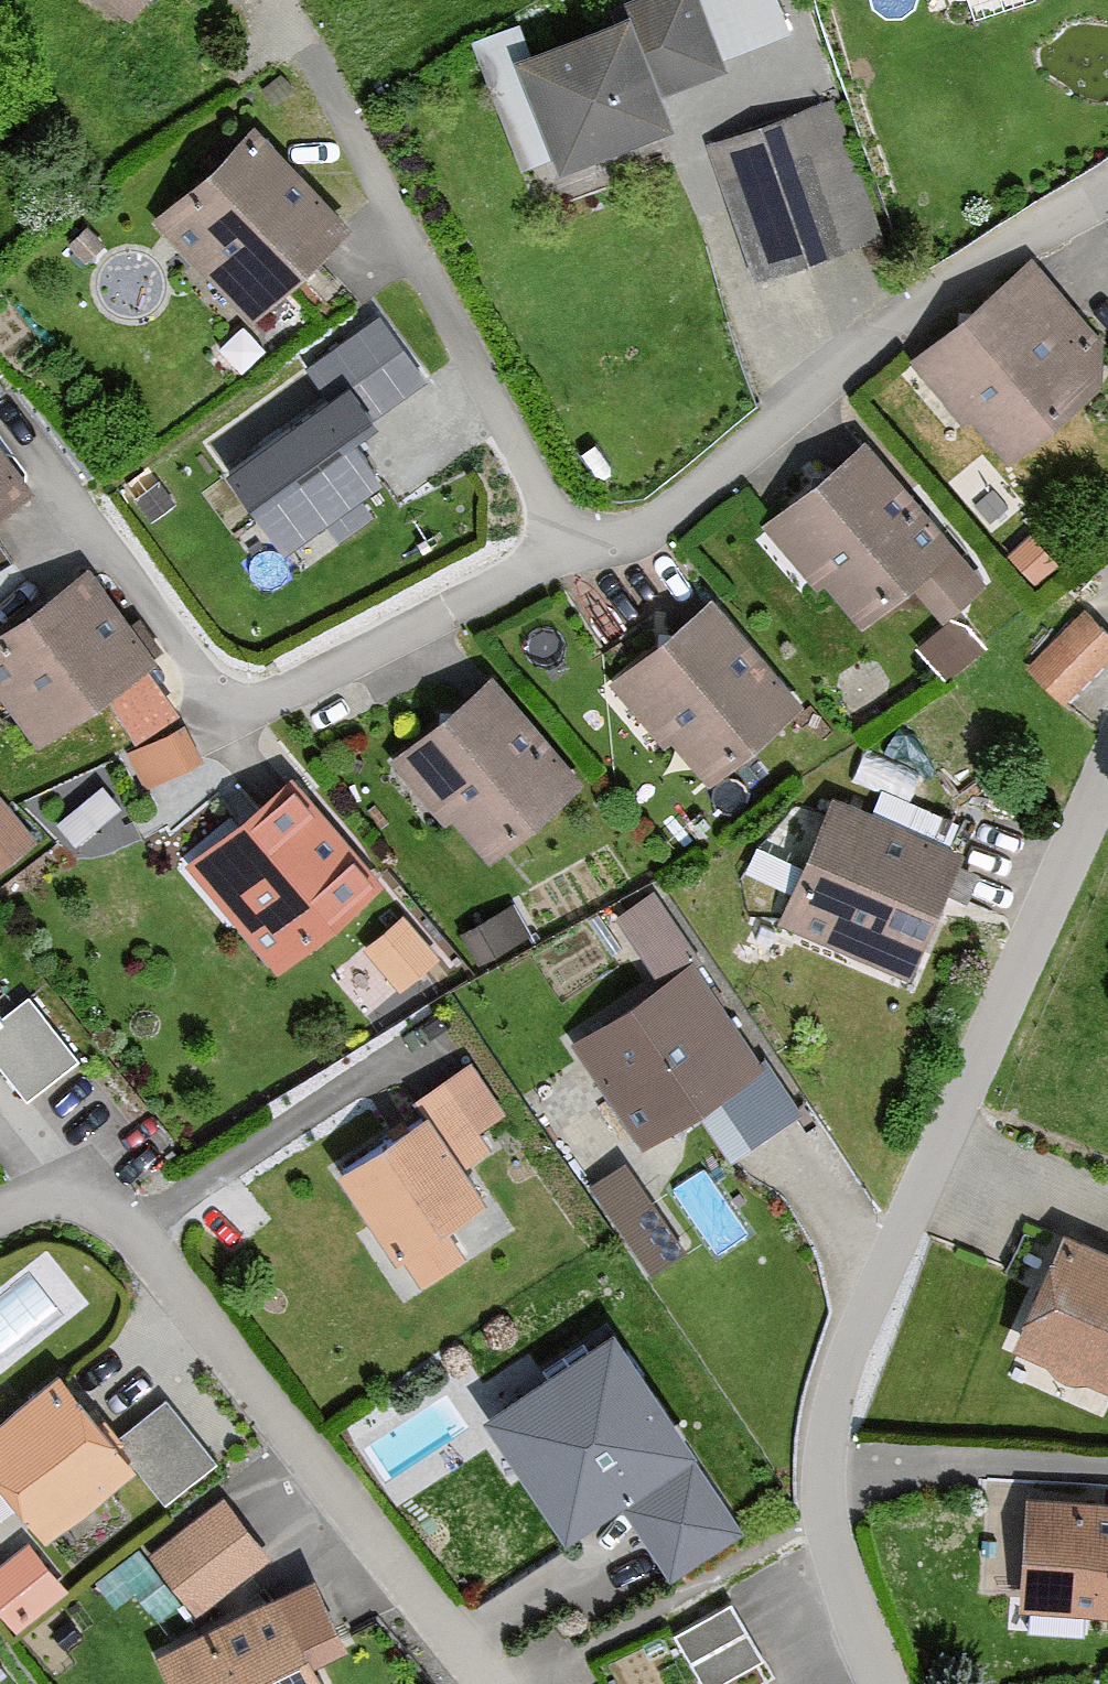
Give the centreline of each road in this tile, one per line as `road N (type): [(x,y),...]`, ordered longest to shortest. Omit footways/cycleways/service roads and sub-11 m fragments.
road 1 (residential): [(1107,783),(831,1394),(826,1523),(886,1683)]
road 2 (residential): [(574,546),(259,704),(231,700),(212,688),(1,406)]
road 3 (residential): [(0,1213),(54,1197),(85,1198),(114,1212),(492,1683)]
road 4 (residential): [(1107,189),(647,536),(574,546)]
road 5 (residential): [(574,546),(312,65)]

